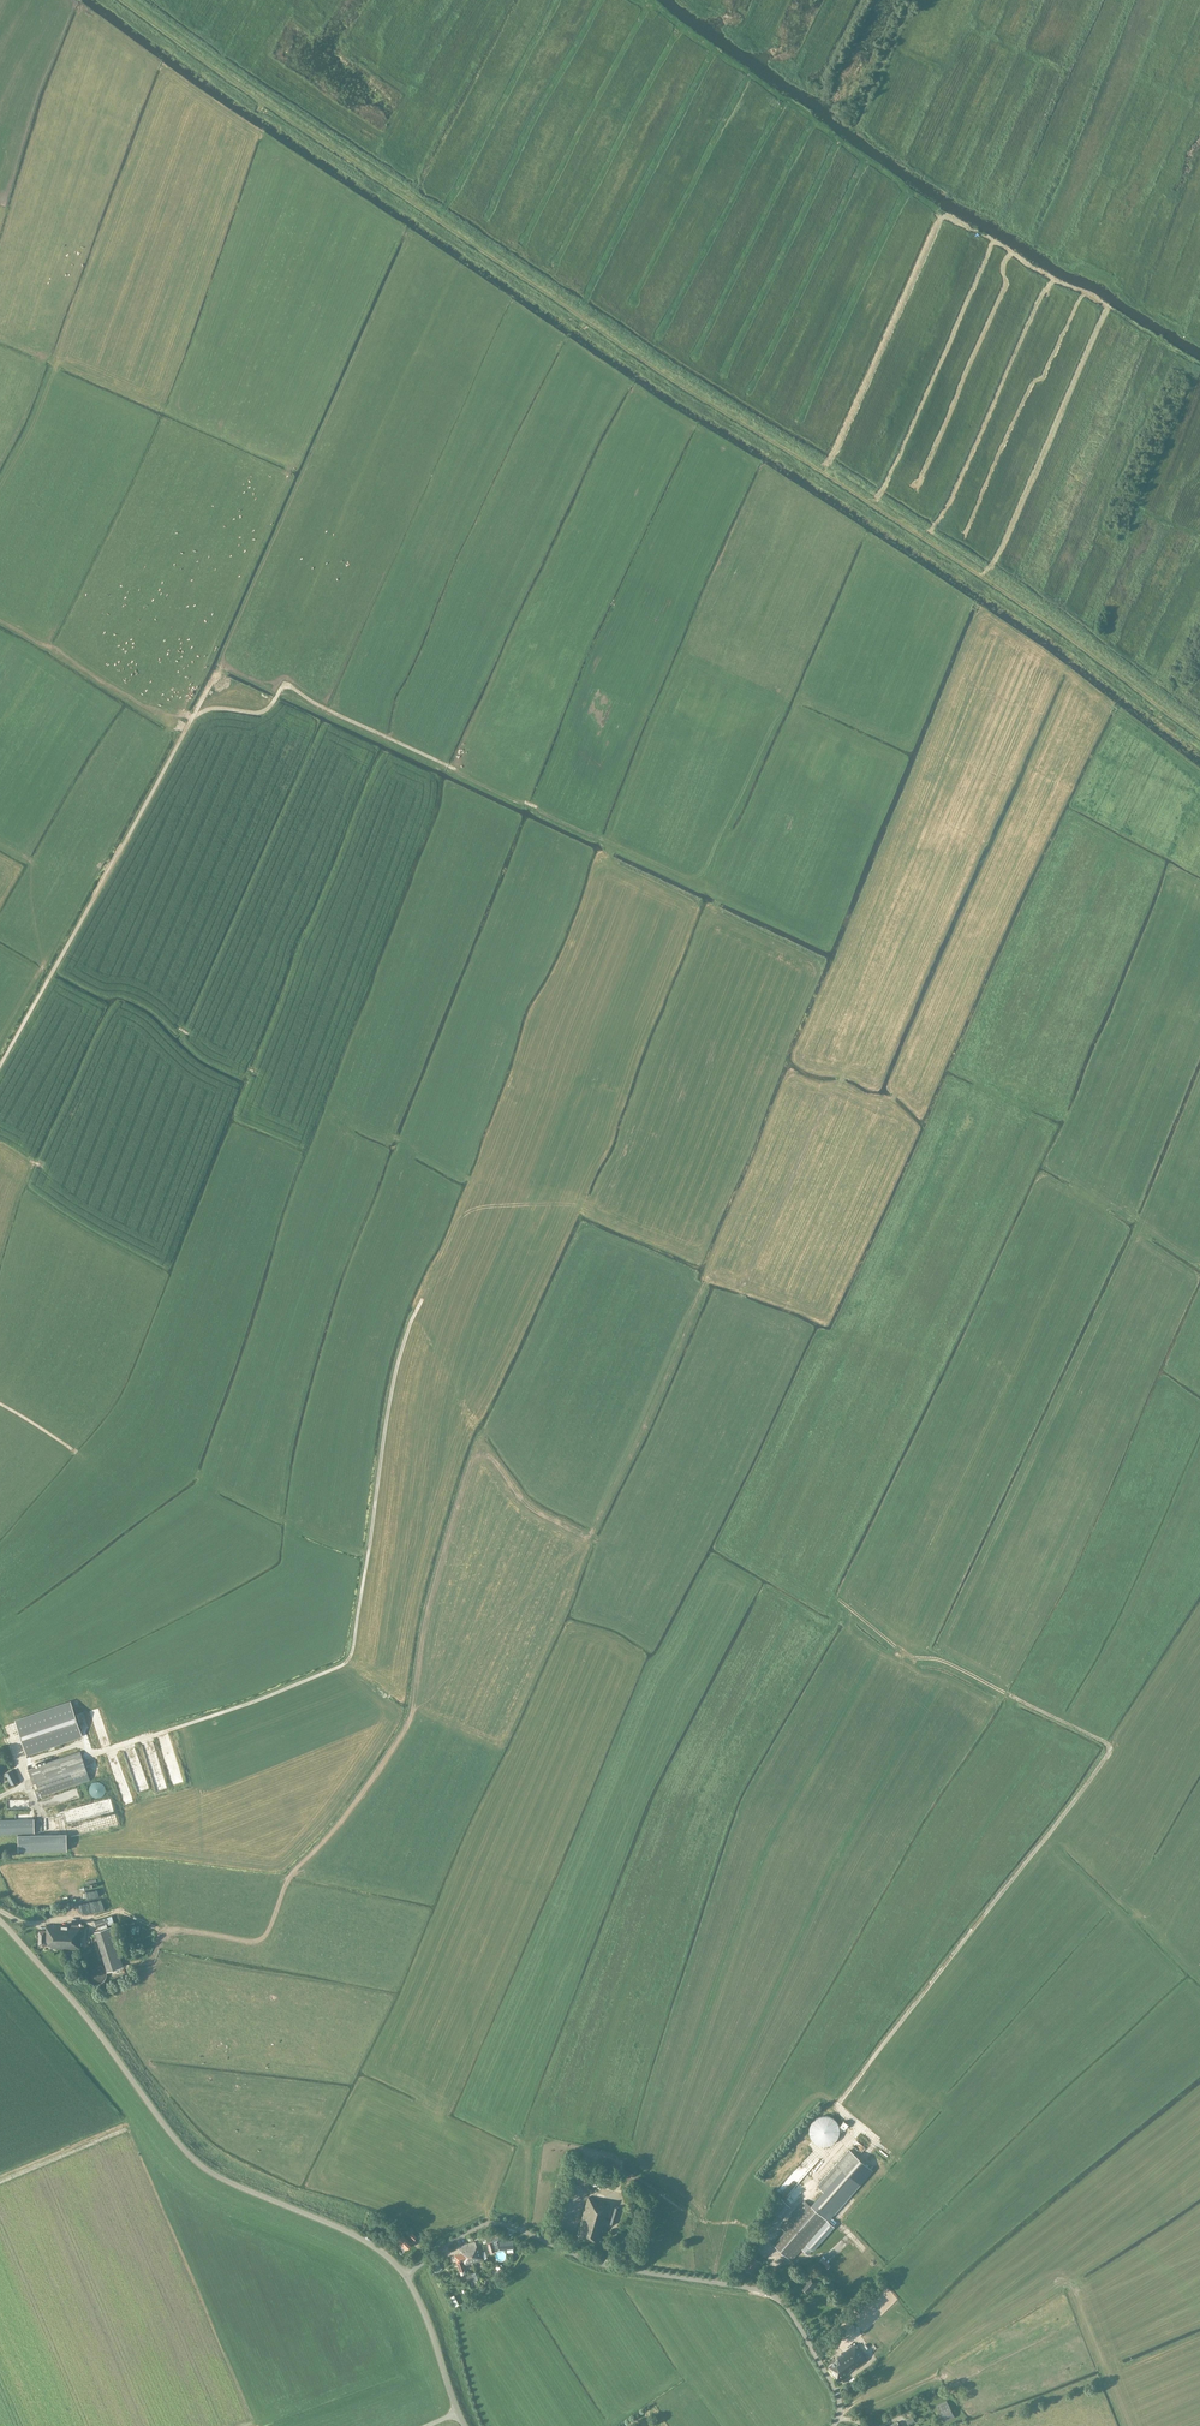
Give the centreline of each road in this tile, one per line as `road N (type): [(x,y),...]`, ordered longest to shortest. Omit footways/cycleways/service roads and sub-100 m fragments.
road 1 (track): [(121,0),(655,369),(1030,611),(1199,739)]
road 2 (tertiary): [(404,2275),(363,2240),(194,2160),(0,1921)]
road 3 (unclassified): [(833,2425),(834,2386),(789,2311),(758,2290),(600,2264),(499,2224),(469,2231),(404,2275)]
road 4 (tertiary): [(464,2425),(404,2275)]

